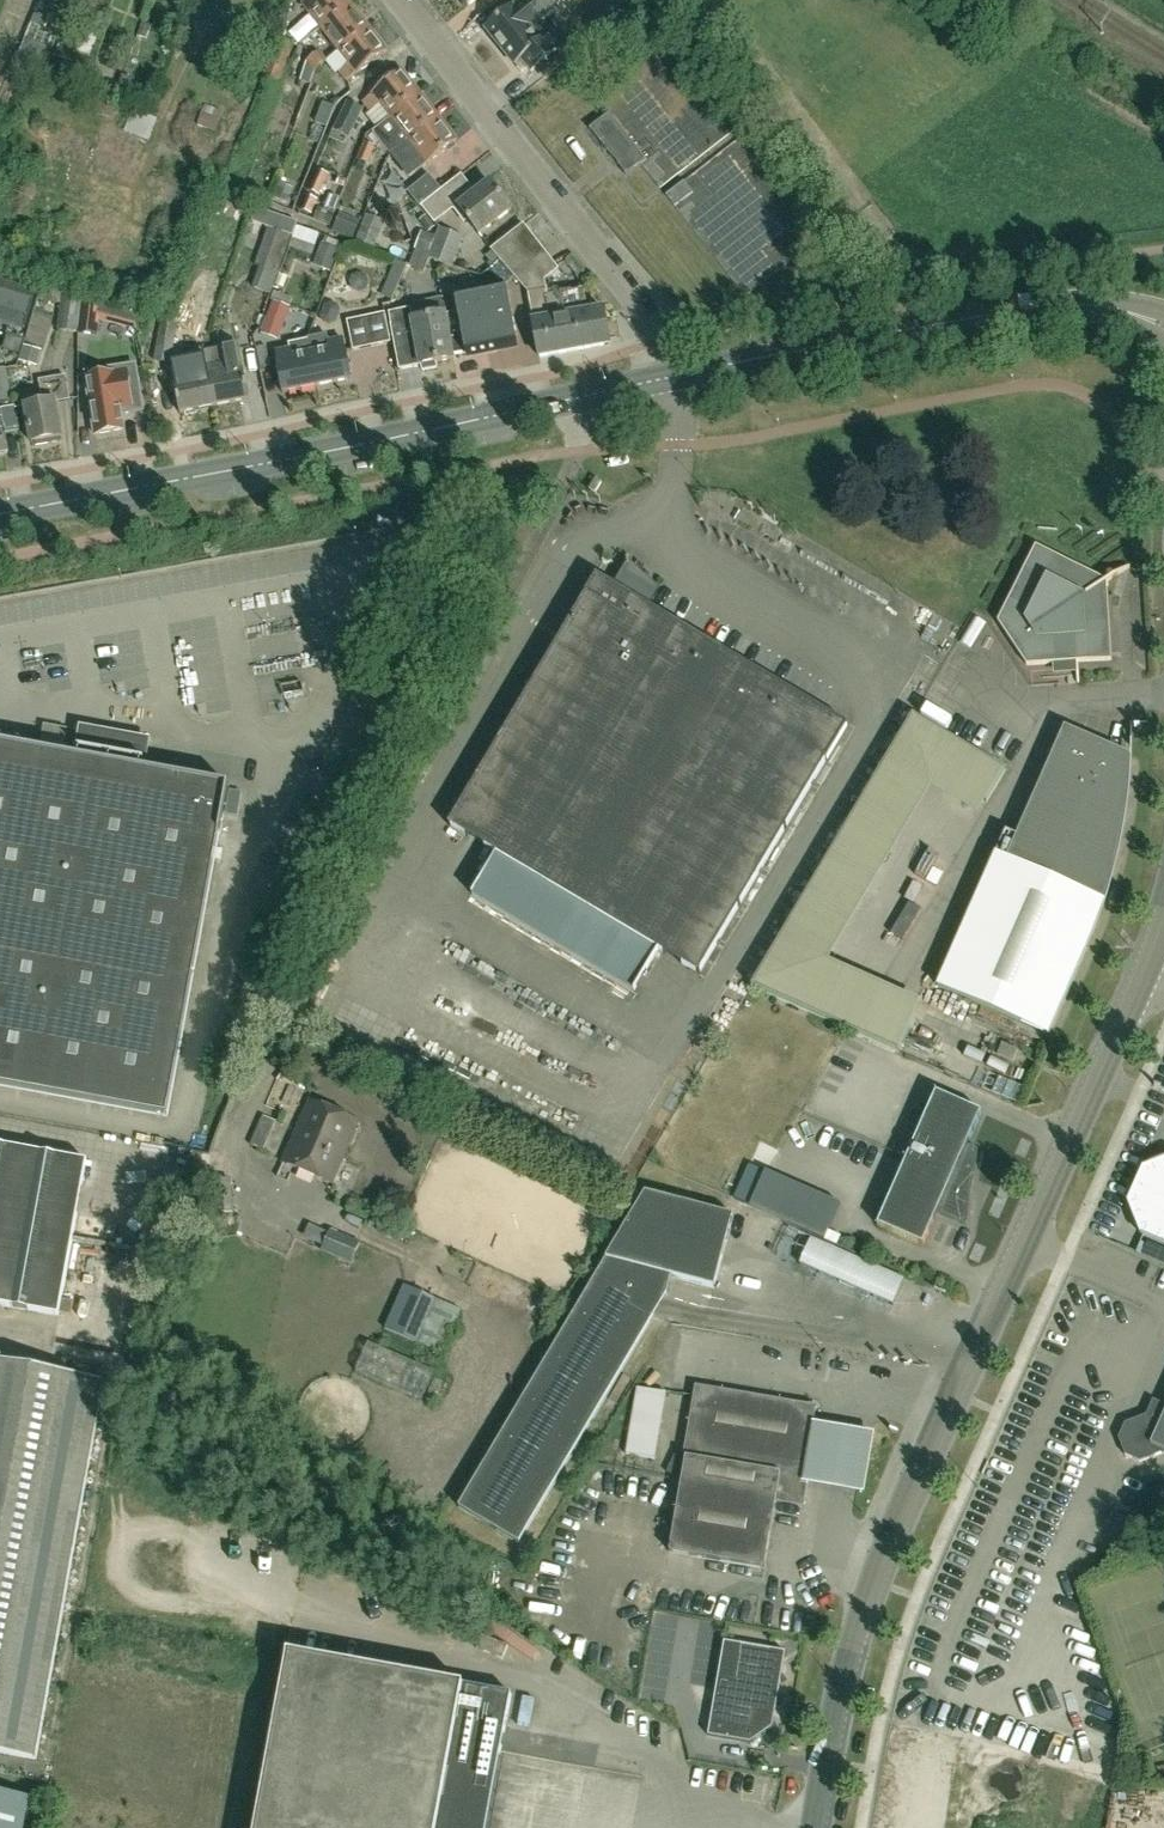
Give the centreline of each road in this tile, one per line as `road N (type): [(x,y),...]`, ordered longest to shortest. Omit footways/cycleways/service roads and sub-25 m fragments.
road 1 (tertiary): [(816,1827),(846,1667),(880,1566),(1148,963)]
road 2 (tertiary): [(0,512),(676,375)]
road 3 (tertiary): [(676,375),(999,314),(1105,307)]
road 4 (residential): [(660,341),(401,0)]

